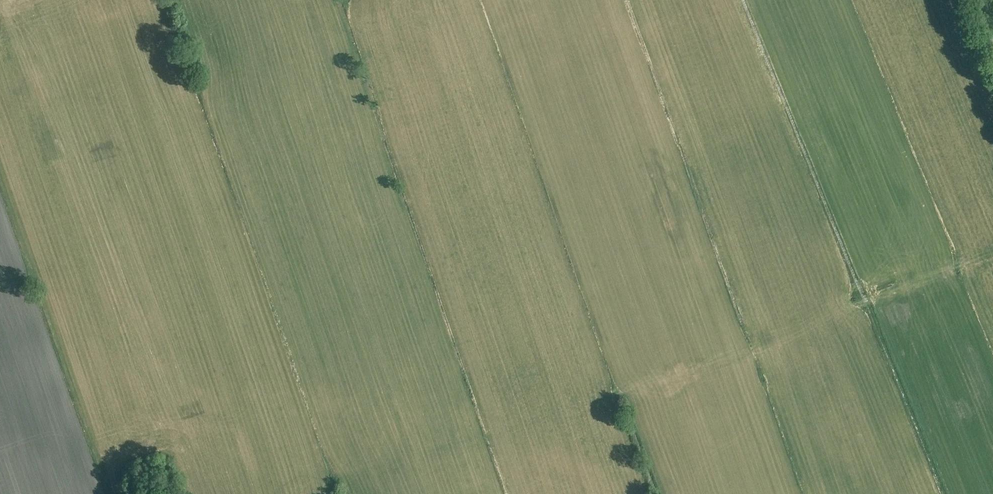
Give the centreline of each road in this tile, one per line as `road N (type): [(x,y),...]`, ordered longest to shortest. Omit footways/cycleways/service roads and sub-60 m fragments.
road 1 (track): [(0,179),(109,493)]
road 2 (track): [(746,0),(863,291)]

